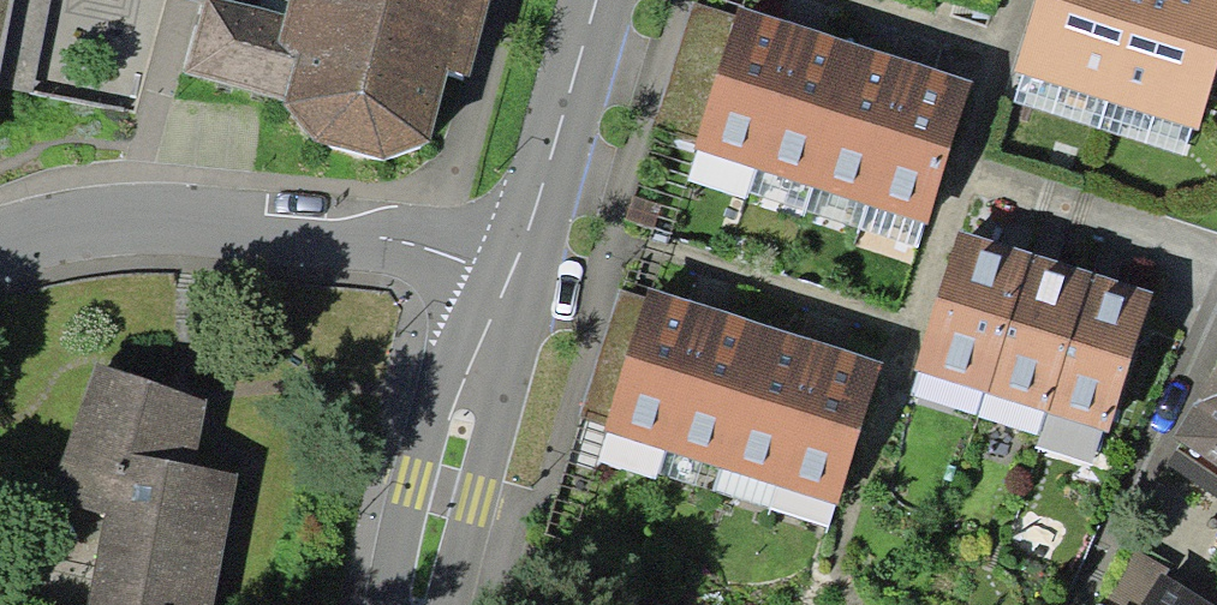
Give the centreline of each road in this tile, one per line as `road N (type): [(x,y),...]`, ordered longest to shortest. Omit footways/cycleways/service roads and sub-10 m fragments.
road 1 (residential): [(0,250),(88,221),(230,227),(375,245),(511,293)]
road 2 (residential): [(511,293),(436,604)]
road 3 (residential): [(599,0),(511,293)]

